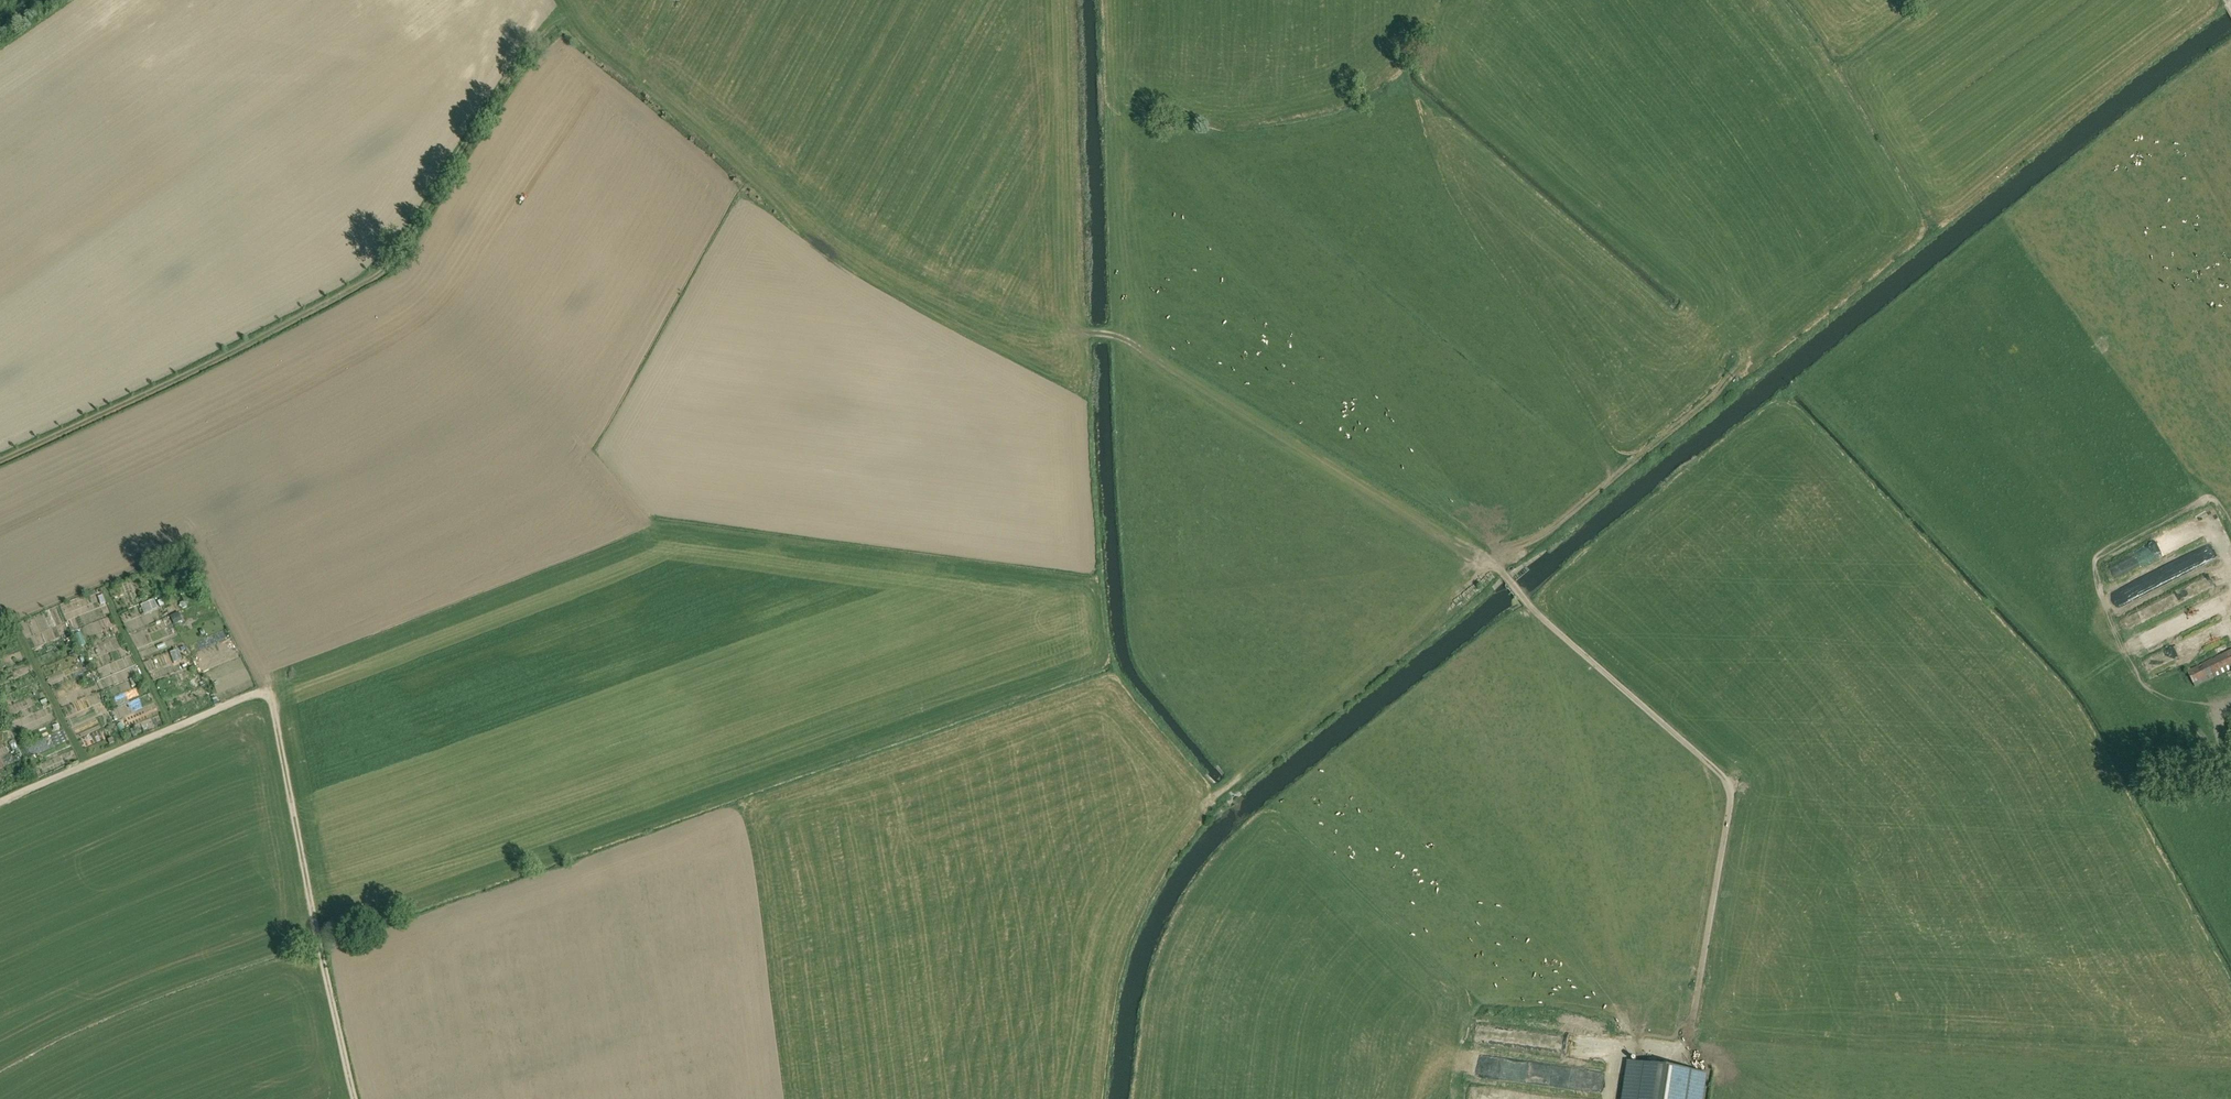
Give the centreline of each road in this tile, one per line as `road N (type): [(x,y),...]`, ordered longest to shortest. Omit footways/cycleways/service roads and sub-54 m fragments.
road 1 (track): [(0,803),(269,693),(356,1098)]

